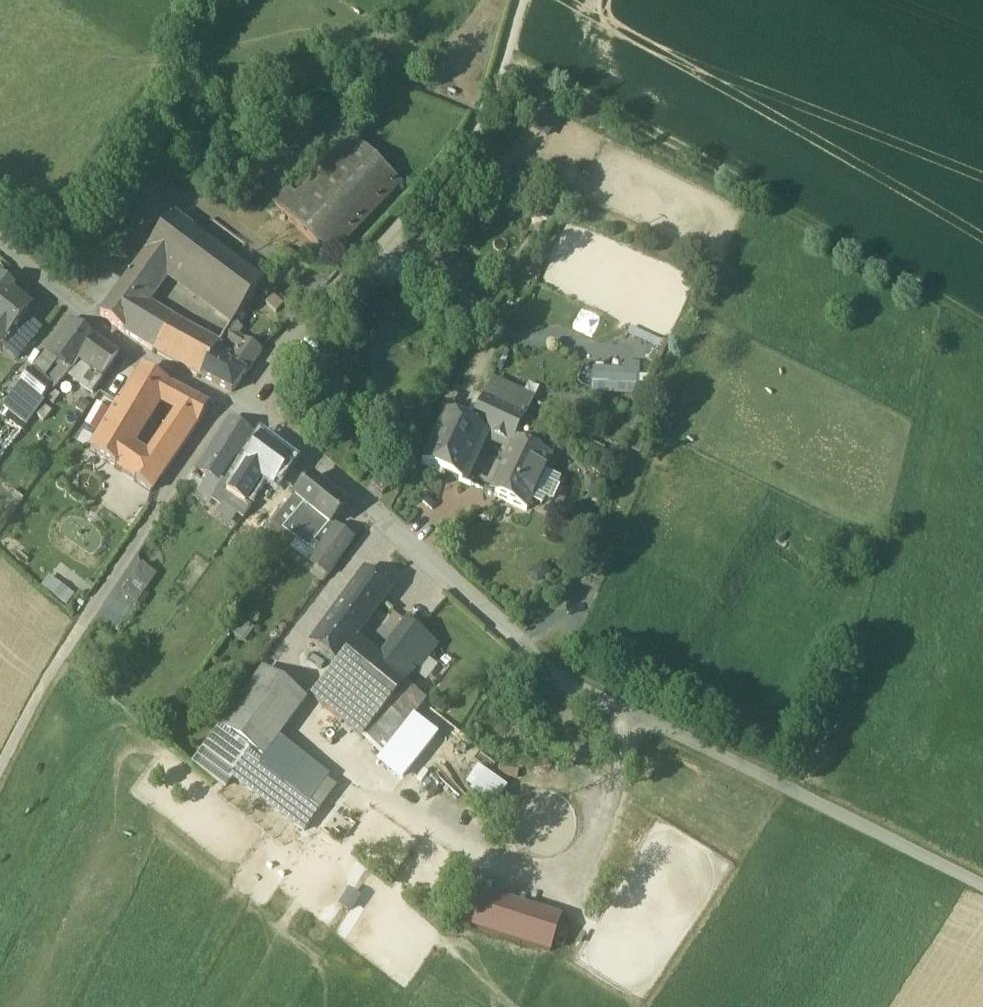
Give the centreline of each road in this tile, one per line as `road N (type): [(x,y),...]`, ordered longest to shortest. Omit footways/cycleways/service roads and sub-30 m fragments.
road 1 (track): [(521,0),(503,63),(769,200),(982,325)]
road 2 (residential): [(237,404),(362,494),(555,676),(632,715)]
road 3 (residential): [(503,63),(469,159),(237,404)]
road 4 (track): [(632,715),(982,889)]
road 5 (residential): [(237,404),(72,666)]
road 6 (residential): [(0,243),(131,356),(237,404)]
road 7 (track): [(72,666),(0,803)]

